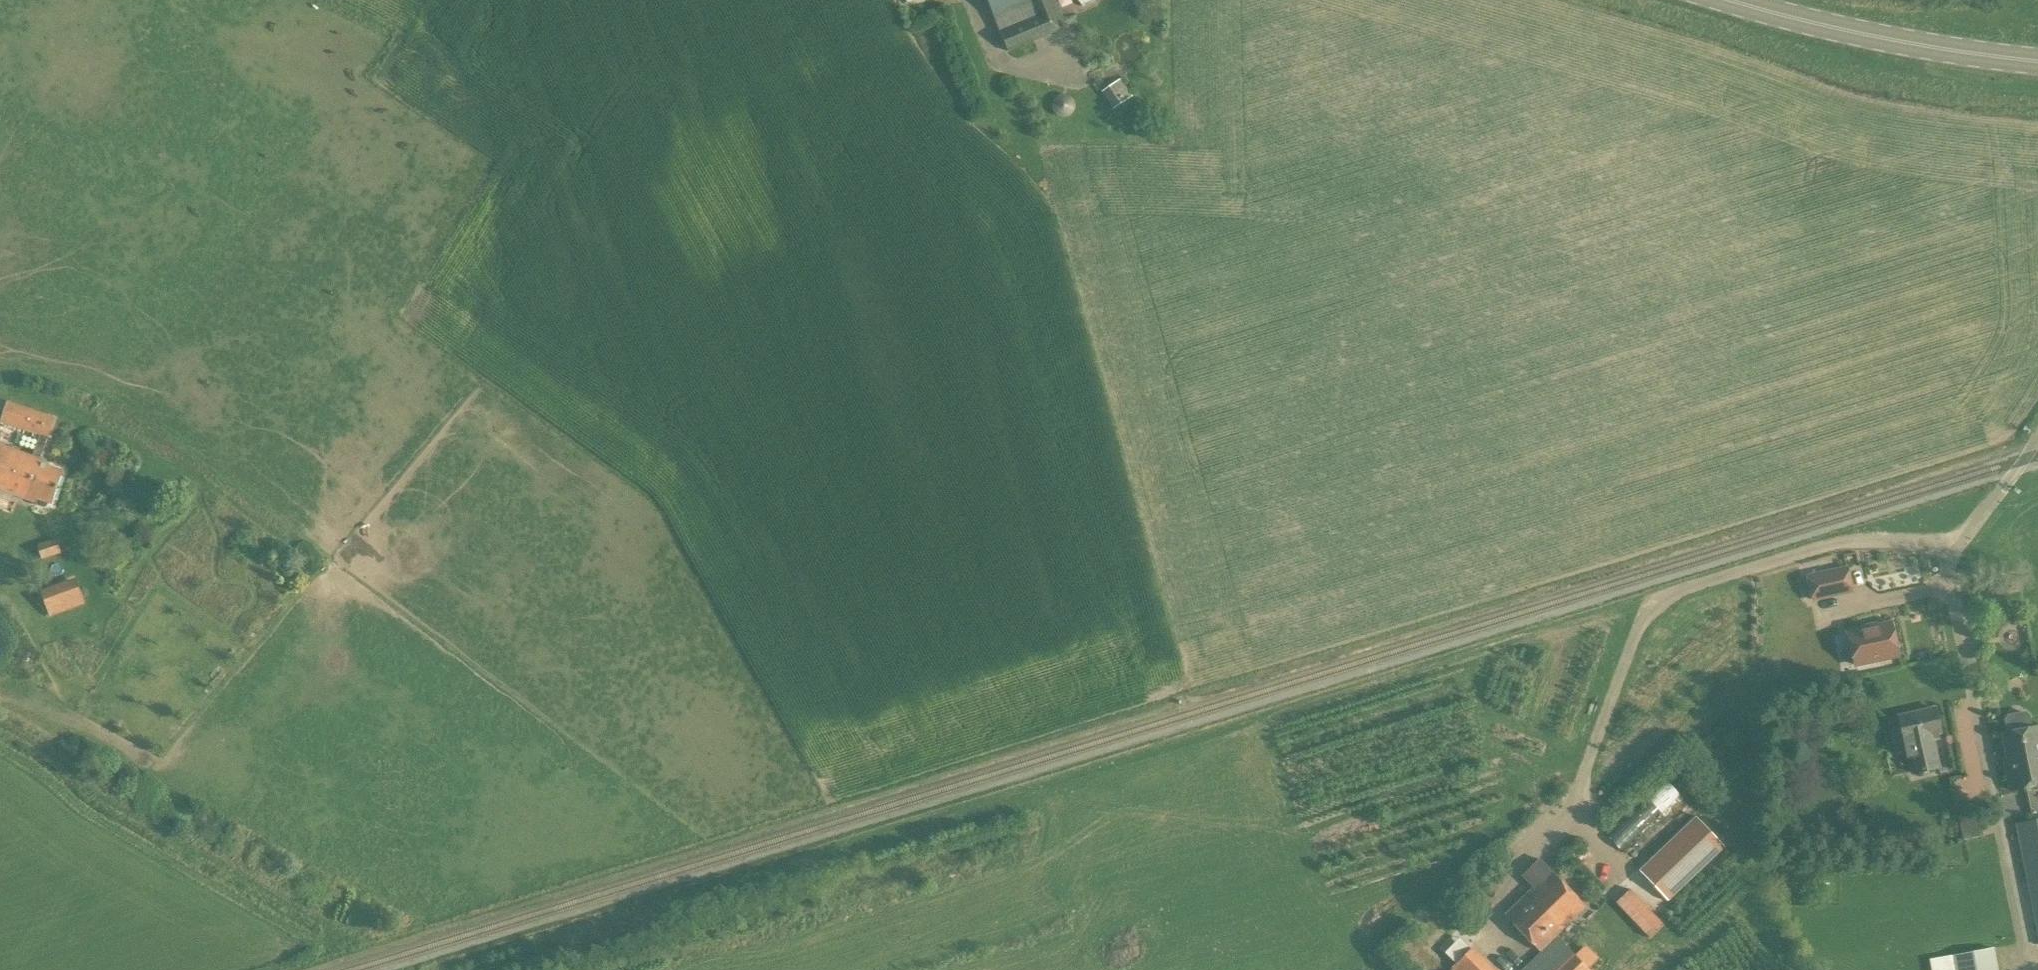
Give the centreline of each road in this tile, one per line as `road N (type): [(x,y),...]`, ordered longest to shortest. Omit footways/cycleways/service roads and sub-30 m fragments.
road 1 (unclassified): [(2032,969),(1948,597),(1953,548),(2037,430)]
road 2 (secondary): [(2037,59),(1940,48),(1726,0)]

